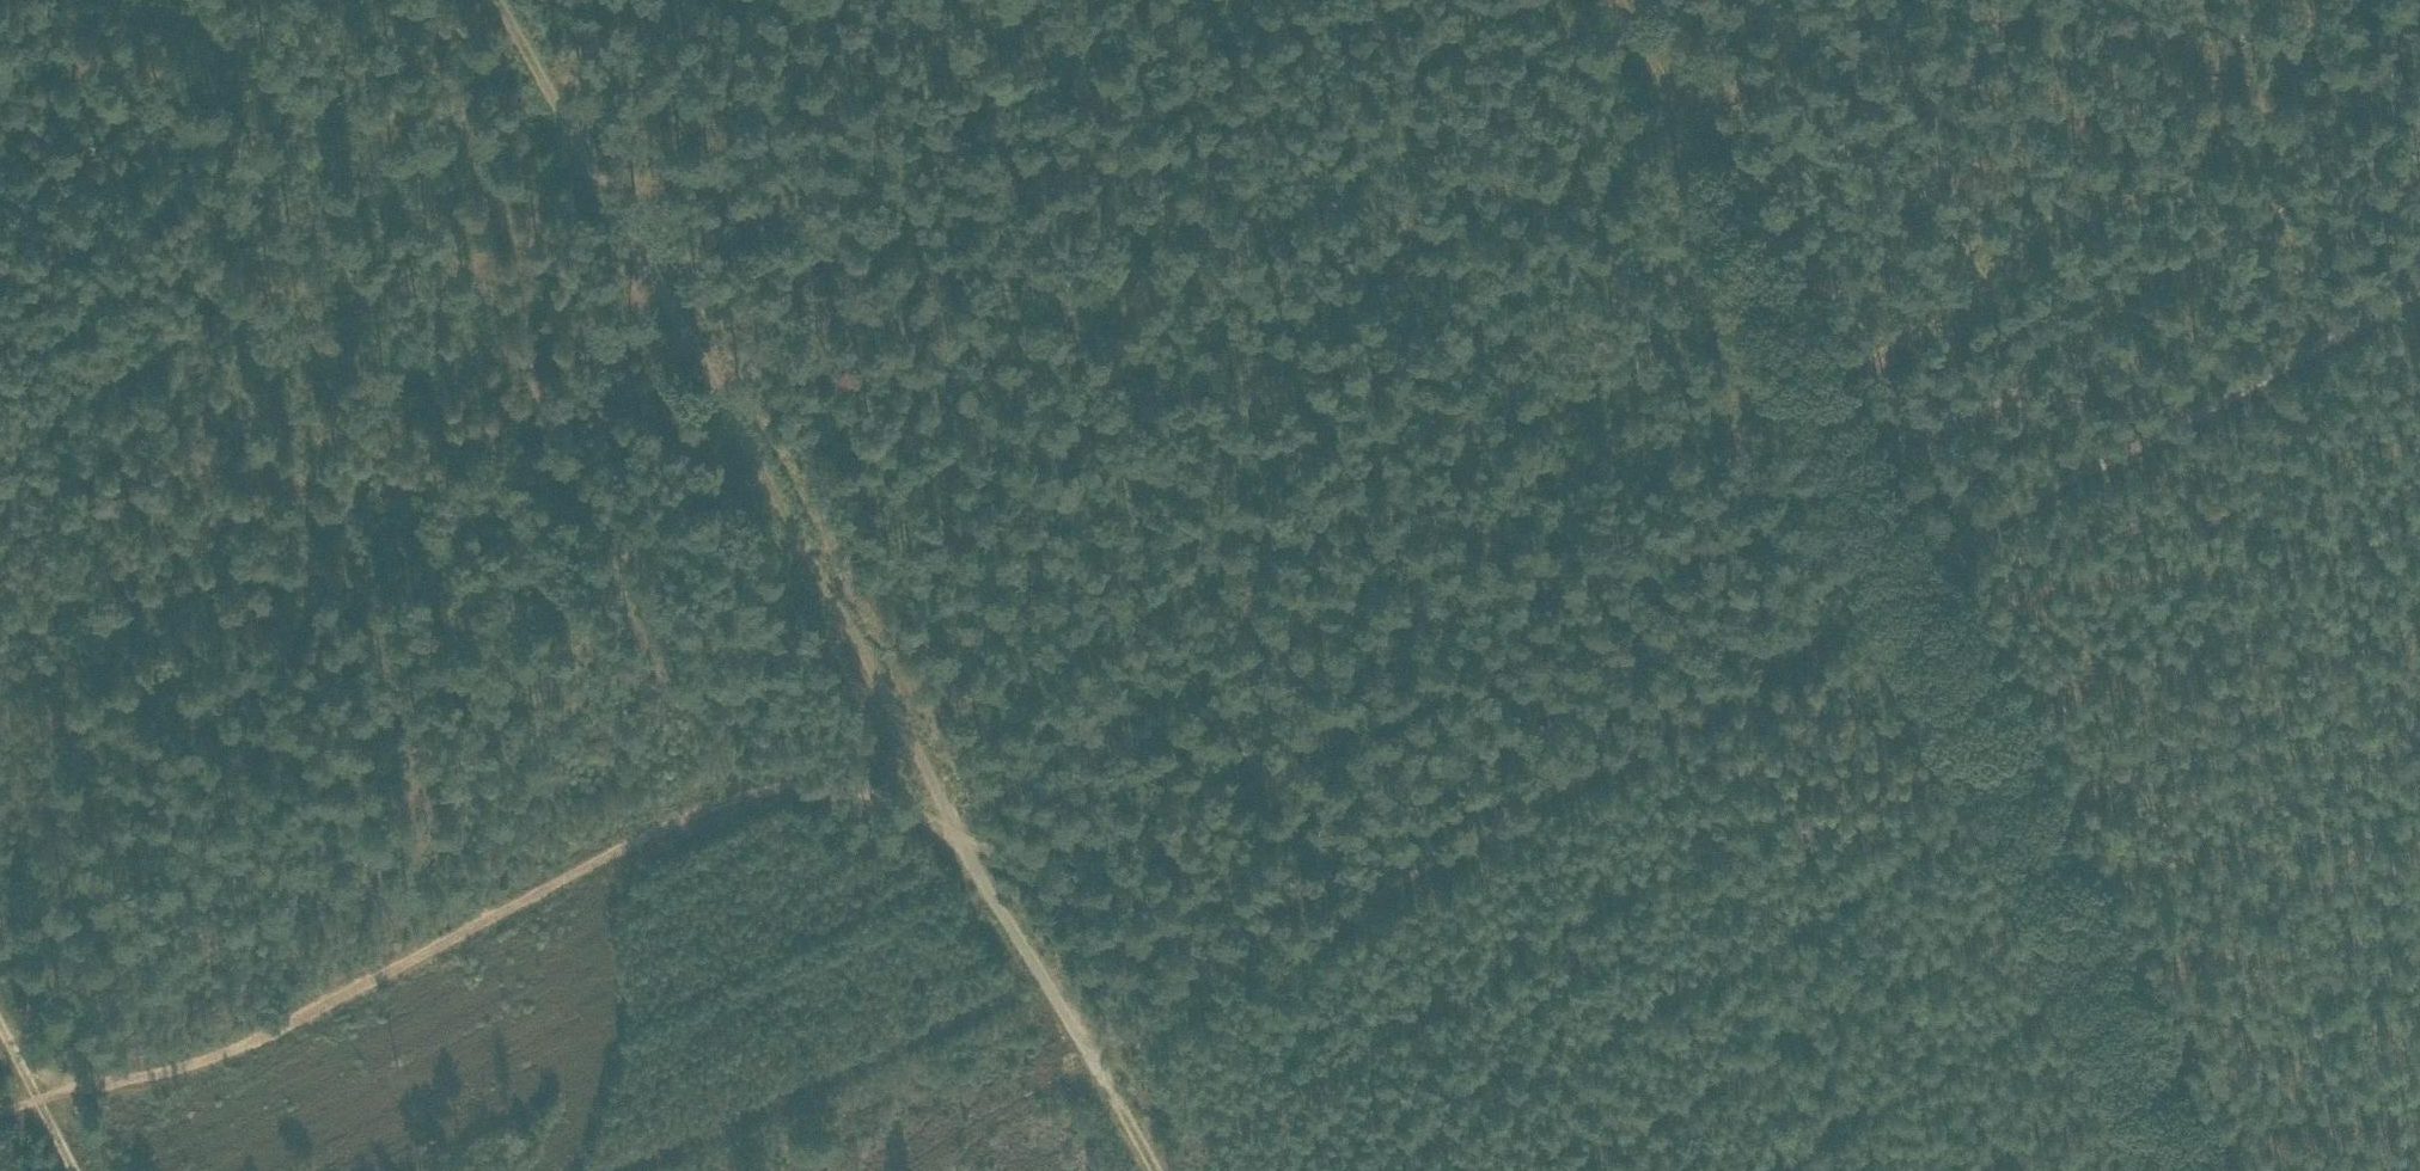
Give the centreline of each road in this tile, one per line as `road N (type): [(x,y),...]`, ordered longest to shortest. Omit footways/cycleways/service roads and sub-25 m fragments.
road 1 (track): [(971,851),(933,818),(845,783),(756,788),(192,1079),(40,1098),(0,1113)]
road 2 (track): [(498,0),(971,851)]
road 3 (track): [(1209,975),(1914,572)]
road 4 (track): [(2176,1170),(2153,1103),(1914,572)]
road 5 (track): [(1610,0),(1914,572)]
road 6 (track): [(1914,572),(1977,523),(2419,289)]
road 7 (track): [(971,851),(1015,864),(1146,950),(1209,975)]
road 8 (track): [(1080,1036),(971,851)]
road 9 (track): [(0,1020),(76,1170)]
road 10 (track): [(1088,1050),(1209,975)]
road 11 (track): [(1155,1170),(1088,1050)]

